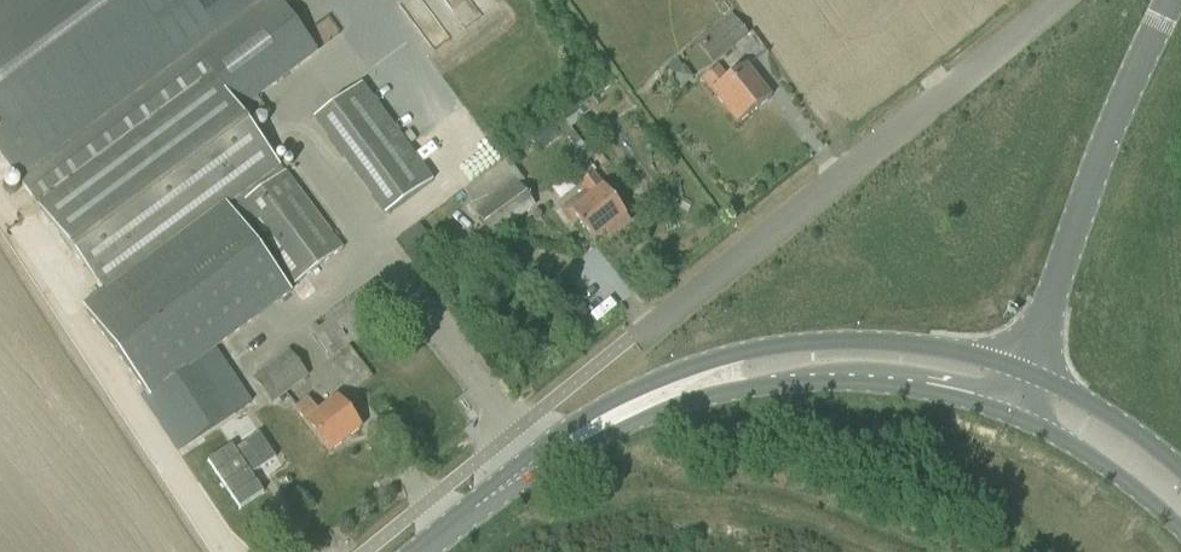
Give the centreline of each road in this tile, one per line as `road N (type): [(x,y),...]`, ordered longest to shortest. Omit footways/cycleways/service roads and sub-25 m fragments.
road 1 (unclassified): [(644,331),(1055,0)]
road 2 (tertiary): [(1021,374),(915,347),(863,343),(730,355),(599,409),(545,456)]
road 3 (tertiary): [(545,456),(684,403),(808,383),(933,396),(1008,417)]
road 4 (tertiary): [(1175,0),(1091,181),(1021,374)]
road 5 (tertiary): [(1008,417),(1139,495),(1180,534)]
road 6 (tertiary): [(1180,470),(1124,423),(1021,374)]
road 7 (tertiary): [(424,551),(545,456)]

